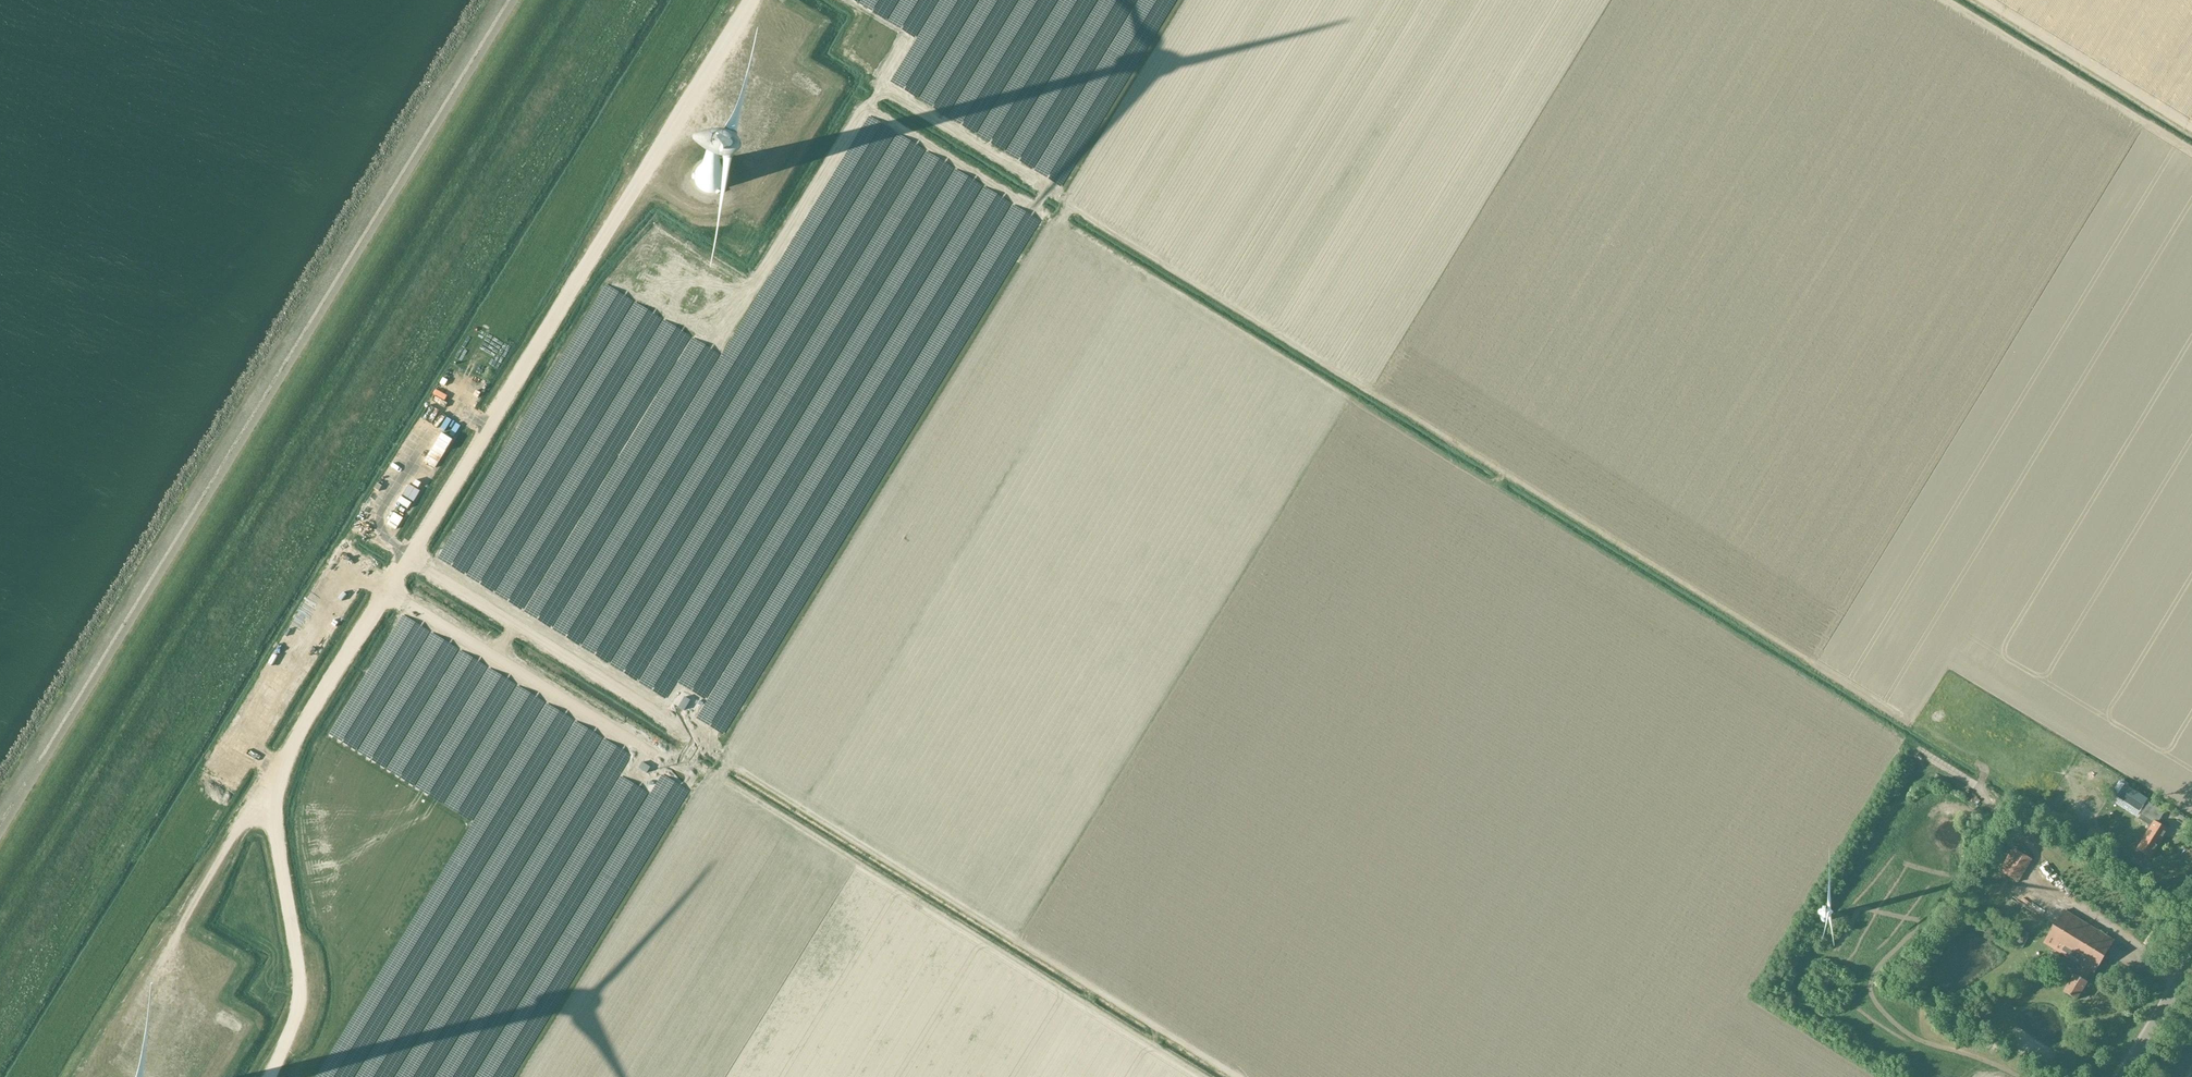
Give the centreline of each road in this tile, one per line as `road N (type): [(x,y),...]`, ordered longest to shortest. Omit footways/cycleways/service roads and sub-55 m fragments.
road 1 (unclassified): [(0,835),(515,0)]
road 2 (track): [(1941,0),(2191,154)]
road 3 (unclassified): [(2121,1076),(2191,961)]

